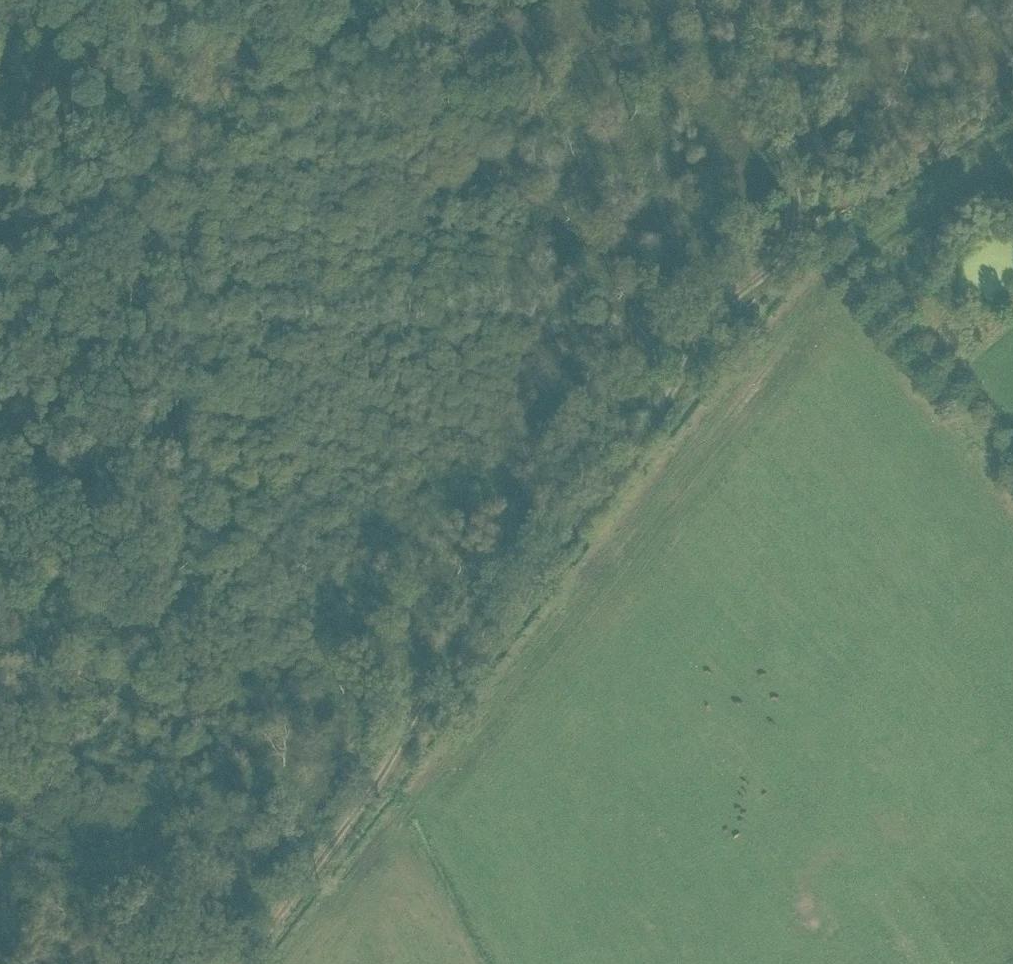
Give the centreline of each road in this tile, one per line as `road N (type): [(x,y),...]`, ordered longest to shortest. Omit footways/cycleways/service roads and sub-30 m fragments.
road 1 (track): [(241,963),(369,794),(427,693),(475,659),(510,619),(749,280),(805,227),(752,37),(700,0)]

